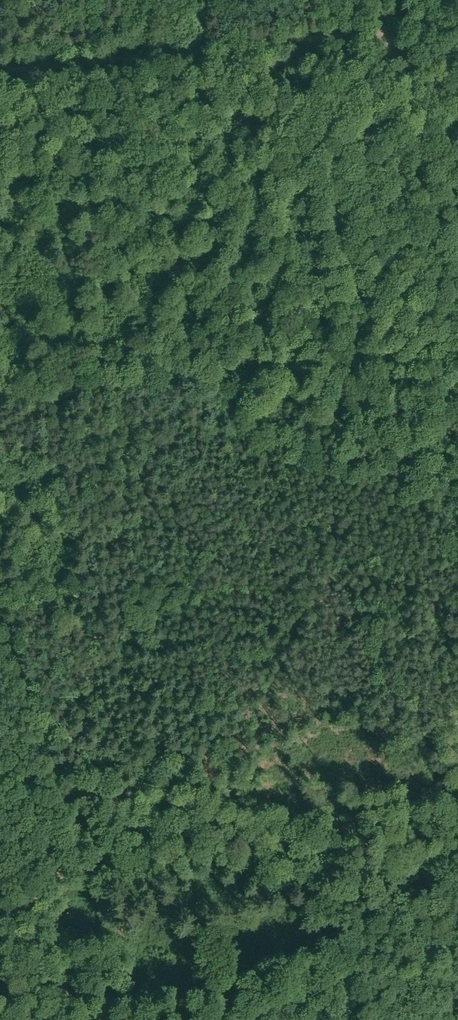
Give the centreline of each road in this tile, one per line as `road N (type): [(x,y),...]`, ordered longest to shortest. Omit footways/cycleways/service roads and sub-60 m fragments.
road 1 (track): [(457,20),(0,66)]
road 2 (track): [(135,1019),(0,631)]
road 3 (track): [(380,29),(457,233)]

